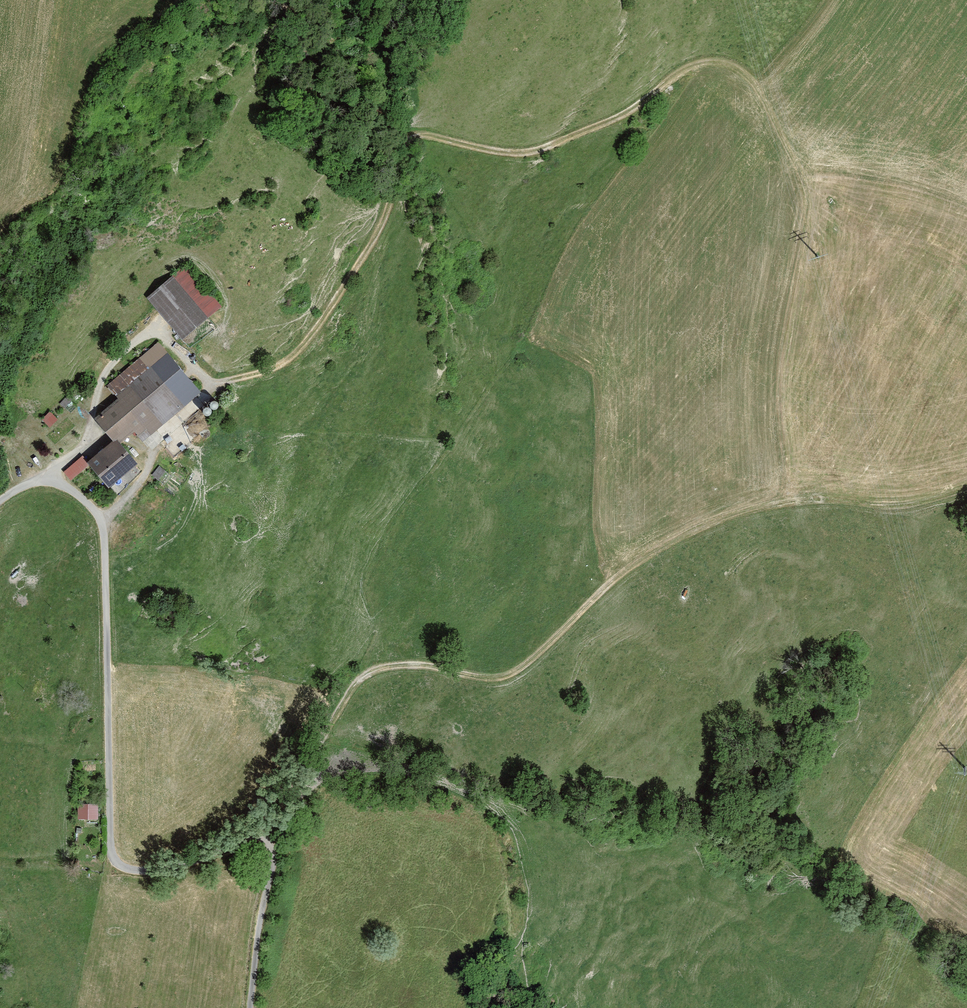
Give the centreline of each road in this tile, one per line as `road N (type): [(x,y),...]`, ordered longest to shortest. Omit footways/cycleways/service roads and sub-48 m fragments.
road 1 (track): [(804,176),(748,79),(721,63),(687,68),(623,114),(535,151),(413,137),(402,148),(378,231),(320,324),(278,365),(209,382),(101,522)]
road 2 (track): [(966,490),(919,509),(792,500),(745,509),(637,563),(522,677),(493,684),(415,667),(369,676),(336,711),(265,840),(319,853)]
road 3 (unclassified): [(0,500),(29,484),(56,483),(86,502),(103,528),(117,862),(158,871),(250,837),(271,848),(250,1007)]
road 4 (track): [(47,482),(85,443),(103,378),(138,339),(161,336),(209,382)]
road 5 (track): [(912,948),(927,923),(946,815),(966,764)]

